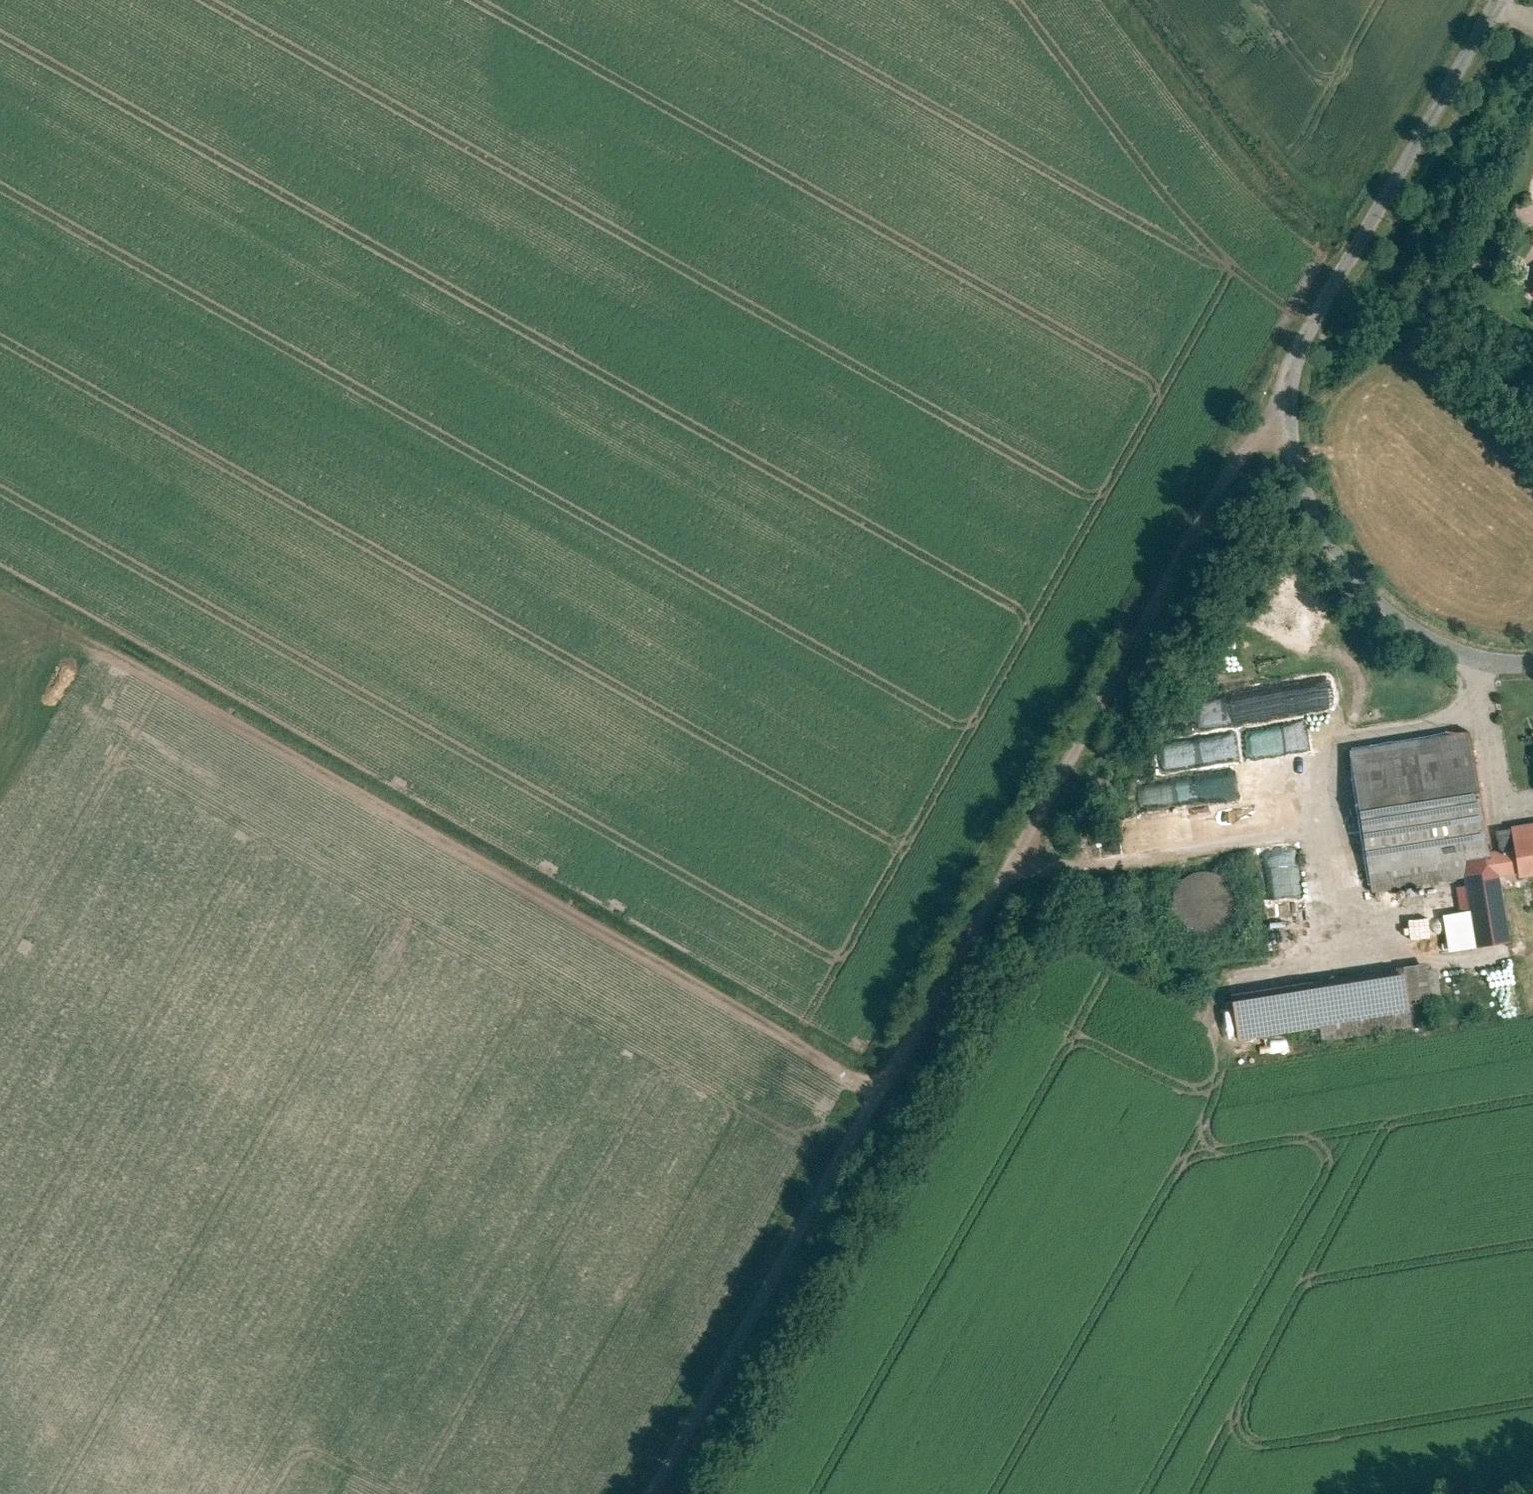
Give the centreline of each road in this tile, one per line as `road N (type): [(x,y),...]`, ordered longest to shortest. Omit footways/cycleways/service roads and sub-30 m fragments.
road 1 (unclassified): [(1504,0),(1282,390),(1306,514),(1371,613),(1456,667),(1532,667)]

